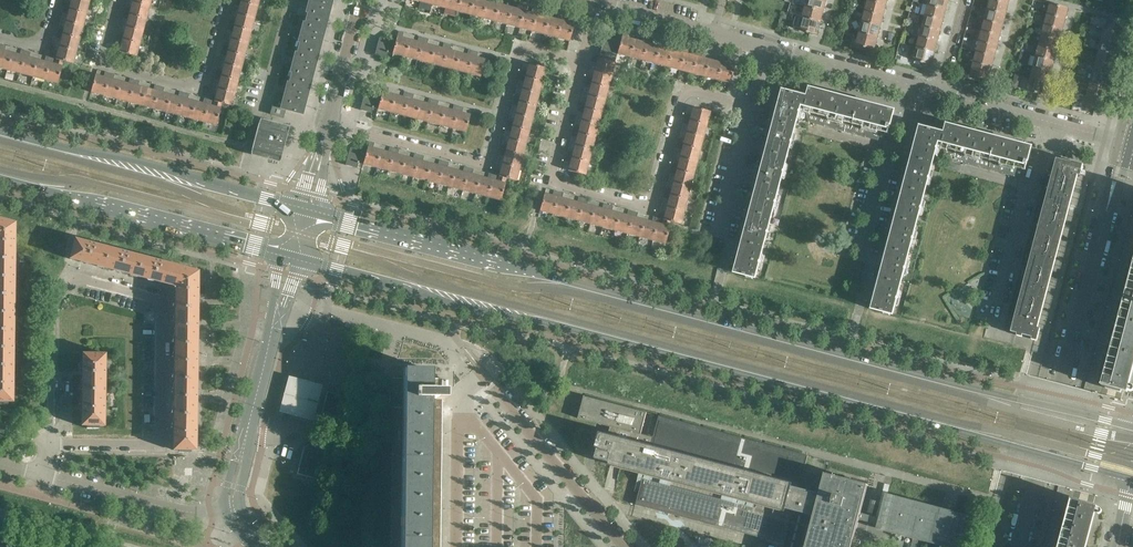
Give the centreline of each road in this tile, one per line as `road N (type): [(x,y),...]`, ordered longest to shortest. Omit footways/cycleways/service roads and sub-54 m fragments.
road 1 (secondary): [(292,256),(1131,478)]
road 2 (secondary): [(1132,428),(305,211)]
road 3 (residential): [(752,103),(692,89),(684,94),(655,201),(647,206),(548,180),(580,61)]
road 4 (residential): [(1020,546),(1125,143)]
road 5 (residential): [(48,443),(52,307),(80,278),(161,298),(161,430),(152,443)]
road 6 (residential): [(327,122),(485,163),(520,45),(580,61)]
road 7 (secondary): [(305,211),(0,134)]
road 8 (secondary): [(0,178),(292,256)]
road 9 (secondary): [(232,507),(292,256)]
road 10 (residential): [(229,0),(199,86),(108,64),(120,0)]
road 11 (residential): [(624,546),(485,375)]
road 12 (residential): [(232,507),(186,512),(40,475)]
road 13 (residential): [(765,46),(595,2)]
road 14 (residential): [(919,85),(765,46)]
road 15 (residential): [(721,230),(752,103)]
road 16 (residential): [(997,311),(1025,186)]

